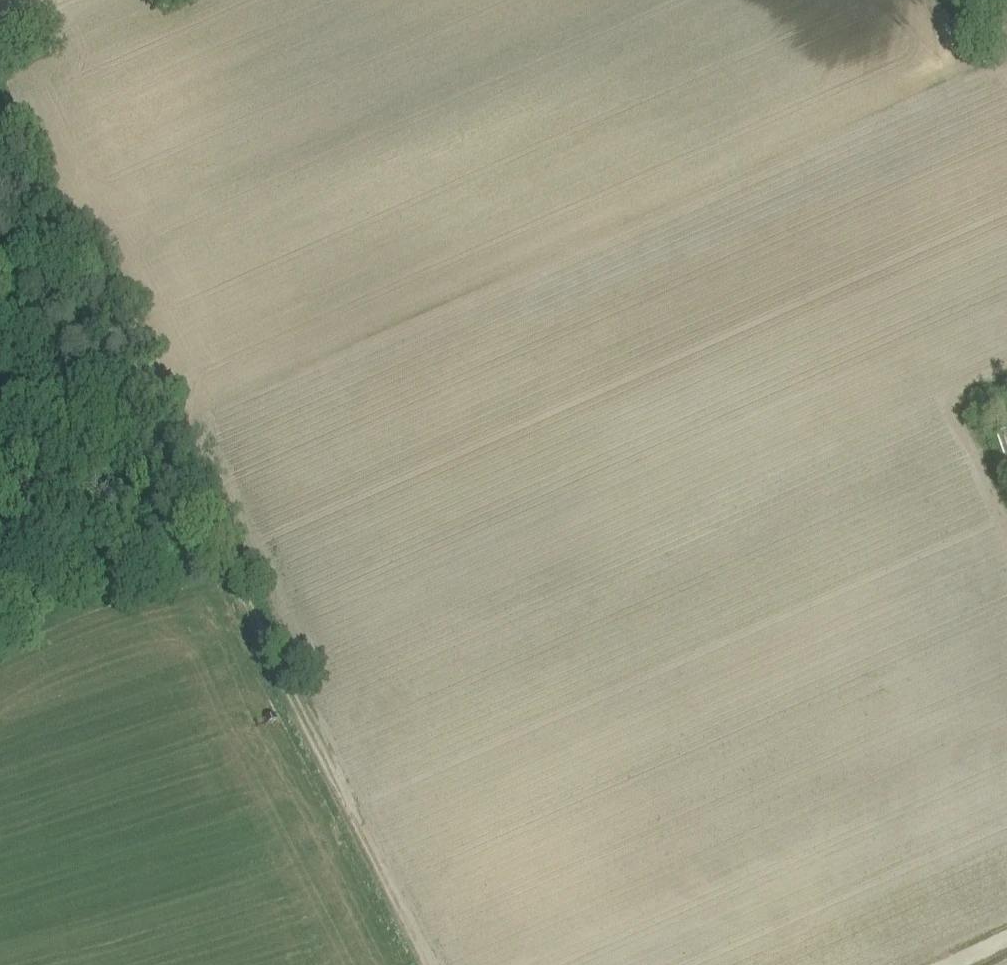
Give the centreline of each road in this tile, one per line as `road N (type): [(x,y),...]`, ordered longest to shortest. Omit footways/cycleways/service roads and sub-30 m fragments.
road 1 (track): [(433,964),(1,108)]

